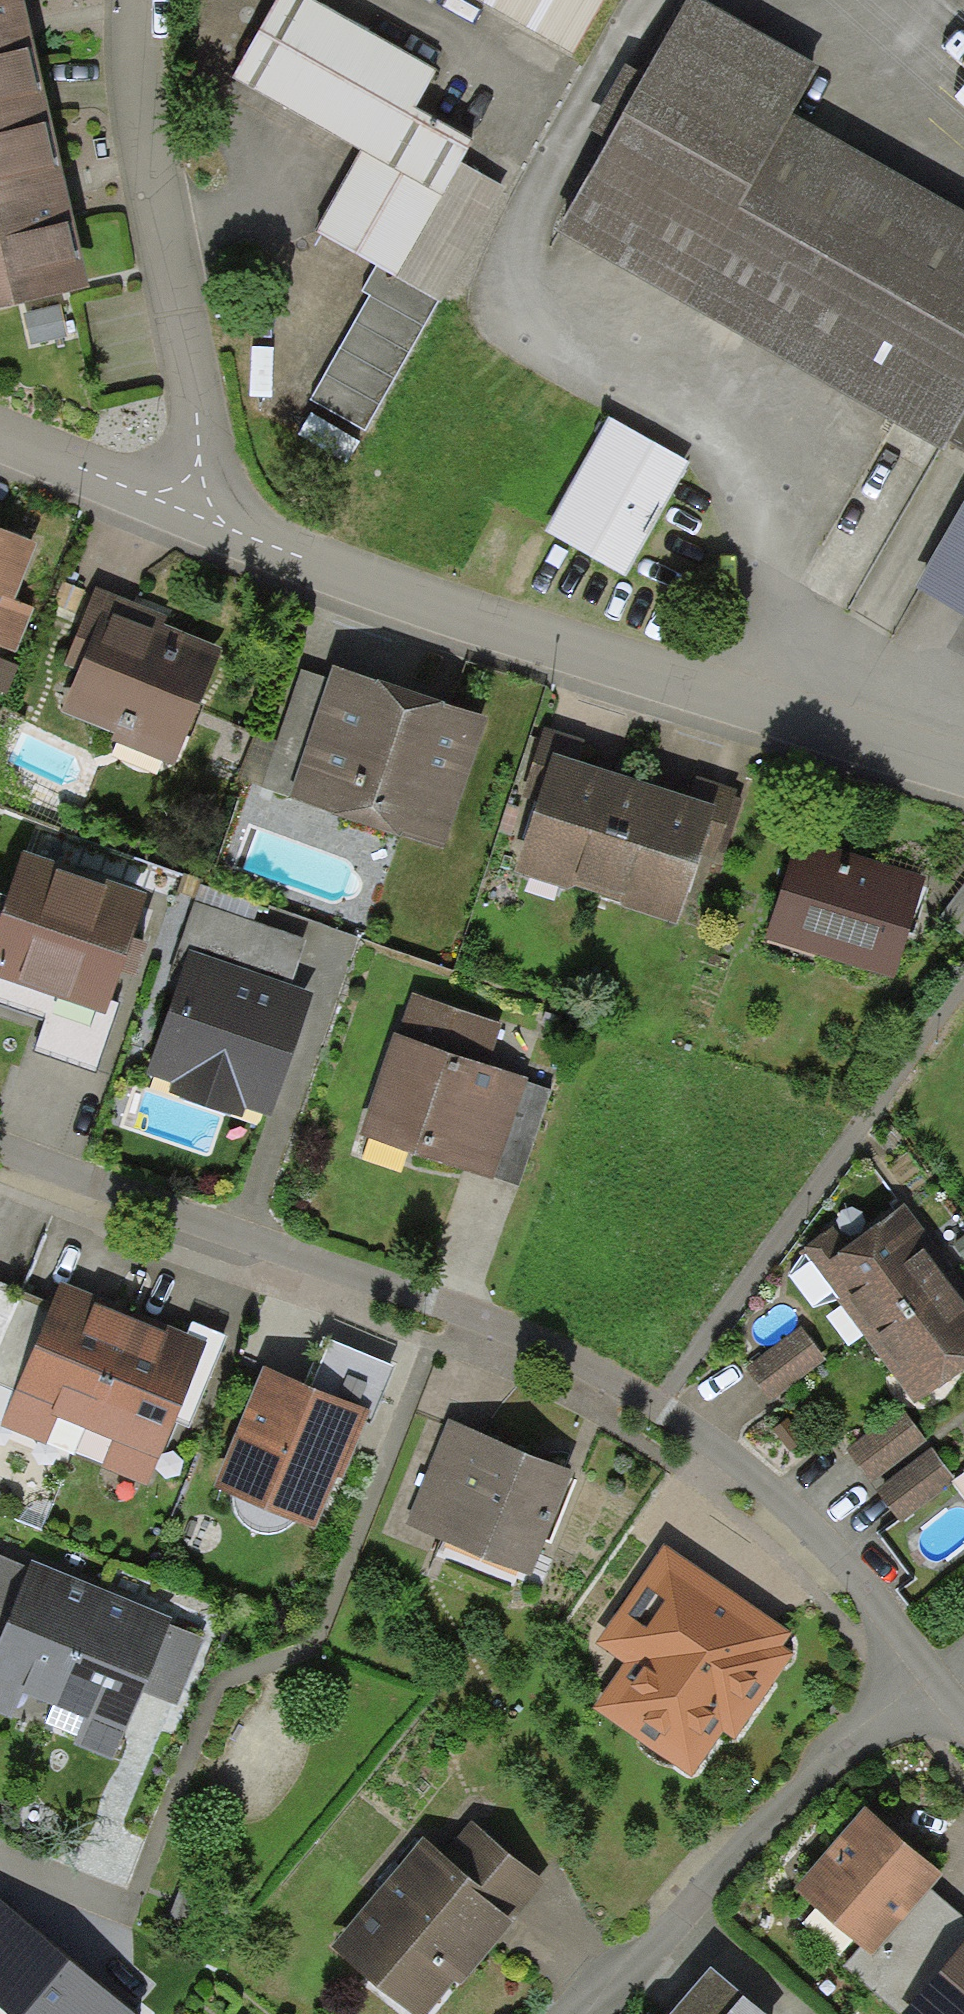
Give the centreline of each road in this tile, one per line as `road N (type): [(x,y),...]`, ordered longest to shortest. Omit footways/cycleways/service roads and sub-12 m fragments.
road 1 (residential): [(919,1696),(770,1506),(648,1413),(496,1333),(0,1154)]
road 2 (residential): [(197,523),(963,766)]
road 3 (residential): [(128,0),(140,148),(194,419),(197,523)]
road 4 (residential): [(580,2013),(735,1842),(874,1720),(919,1696)]
road 5 (residential): [(0,441),(197,523)]

